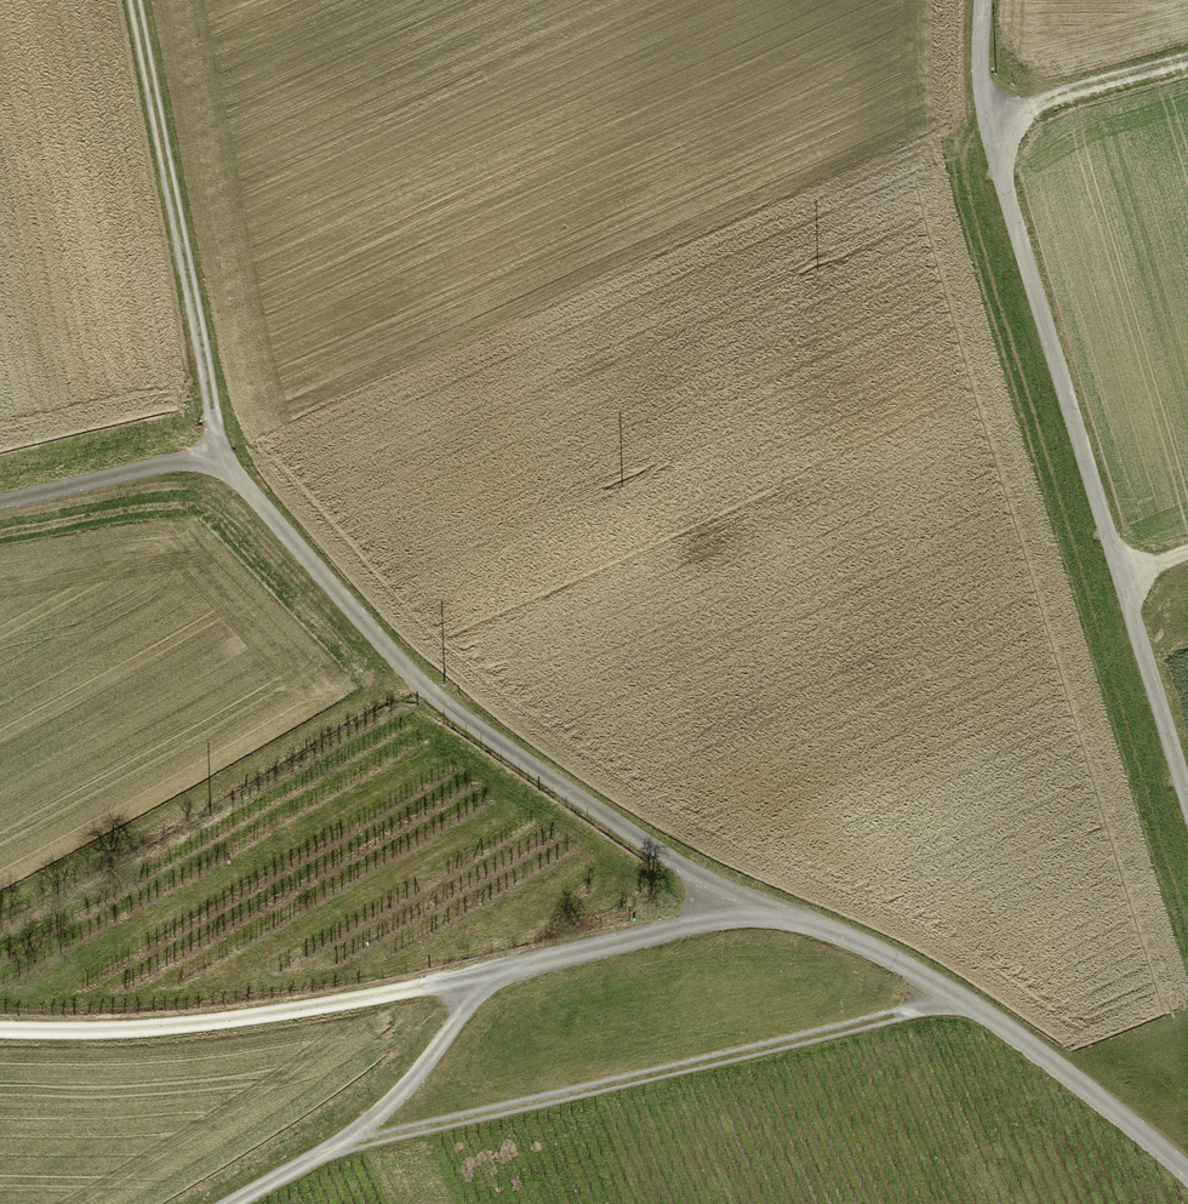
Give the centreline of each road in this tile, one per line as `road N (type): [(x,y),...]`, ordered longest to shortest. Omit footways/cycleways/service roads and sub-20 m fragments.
road 1 (unclassified): [(1187,807),(986,116),(980,0)]
road 2 (track): [(736,902),(421,686),(212,452)]
road 3 (track): [(339,1149),(873,1025),(942,993)]
road 4 (track): [(1187,1159),(942,993),(826,931),(736,902)]
road 5 (track): [(466,983),(316,1011),(85,1031),(0,1030)]
road 6 (track): [(212,452),(141,0)]
road 7 (track): [(736,902),(466,983)]
road 8 (track): [(0,502),(212,452)]
road 9 (track): [(339,1149),(453,1021),(466,983)]
road 10 (track): [(986,116),(1187,60)]
road 11 (track): [(232,1203),(339,1149)]

